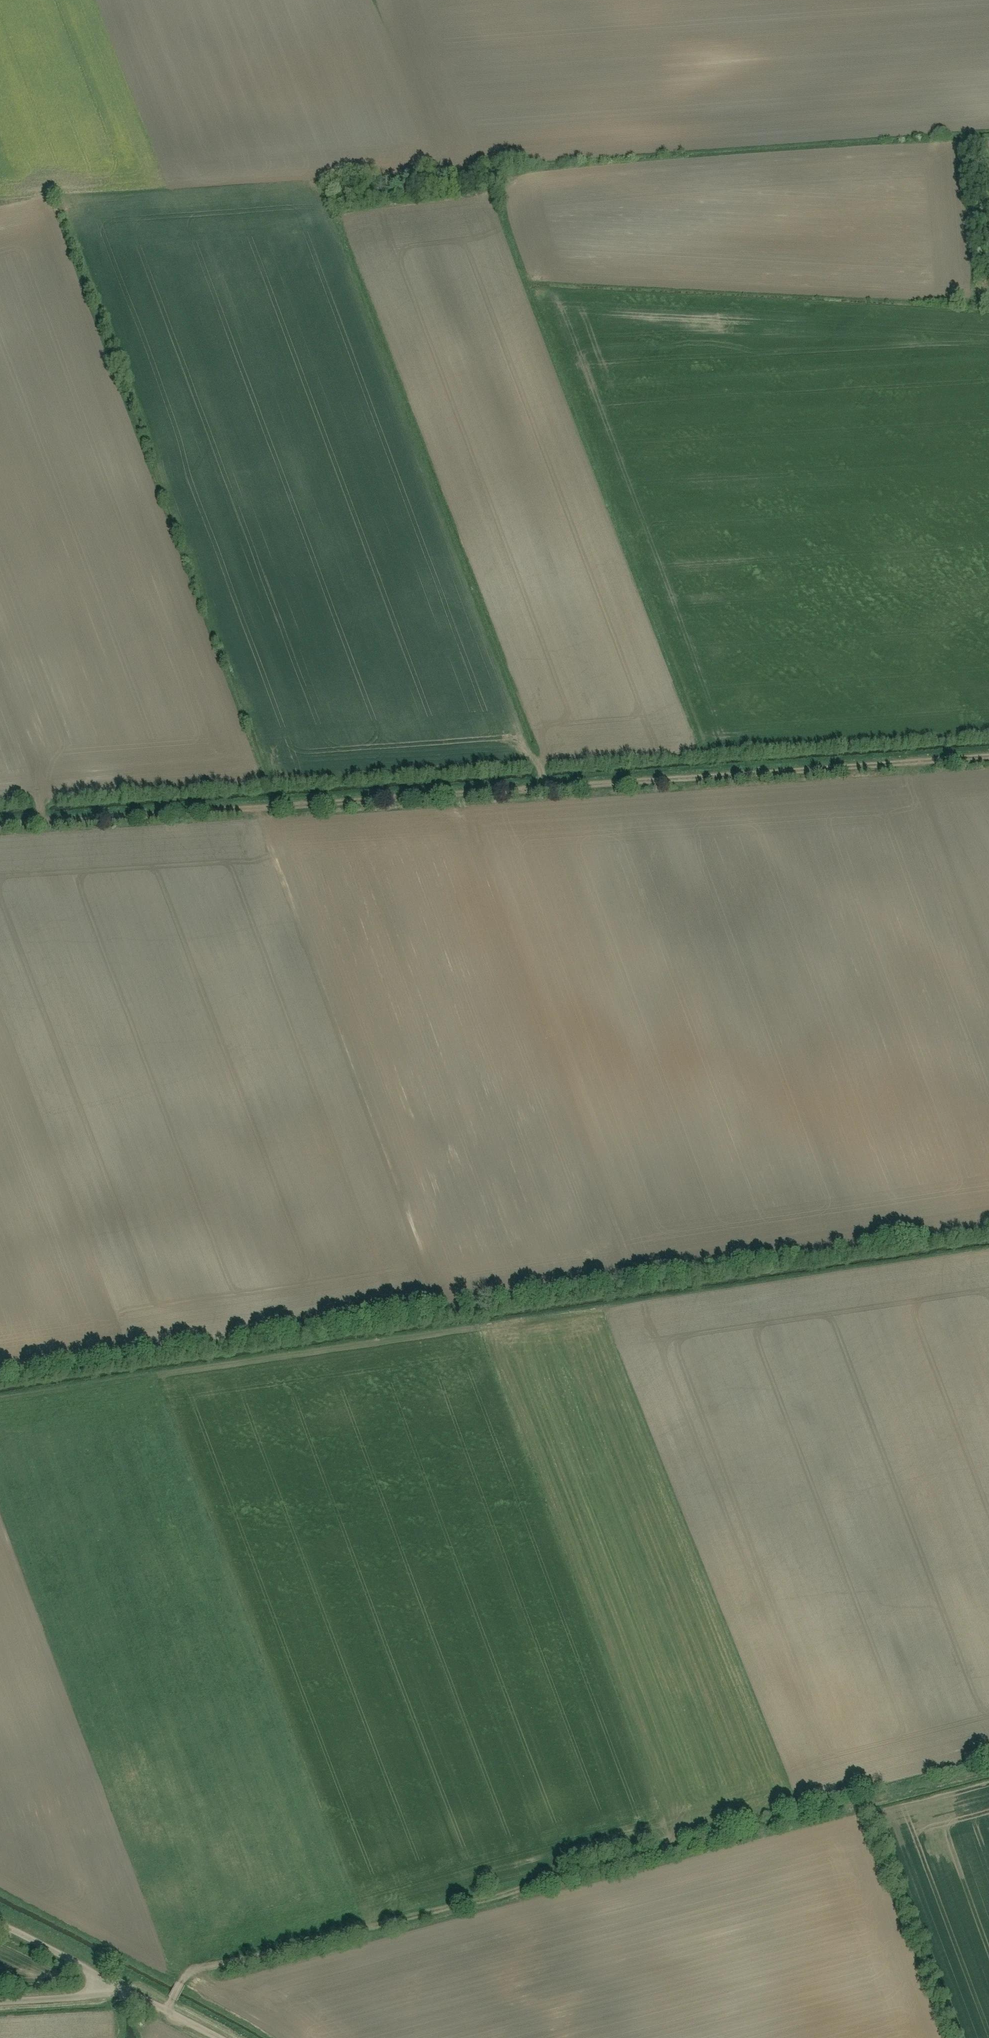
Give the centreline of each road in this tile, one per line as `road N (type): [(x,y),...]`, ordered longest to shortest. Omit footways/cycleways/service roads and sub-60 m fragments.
road 1 (track): [(988,1235),(0,1379)]
road 2 (track): [(988,755),(0,824)]
road 3 (track): [(988,1764),(193,1969),(166,2011)]
road 4 (residential): [(221,2037),(107,1983)]
road 5 (residential): [(107,1983),(0,1924)]

